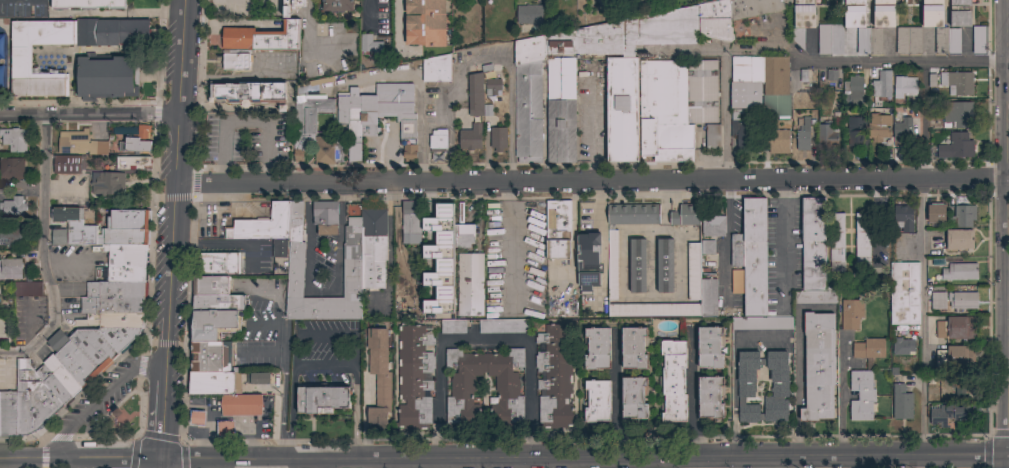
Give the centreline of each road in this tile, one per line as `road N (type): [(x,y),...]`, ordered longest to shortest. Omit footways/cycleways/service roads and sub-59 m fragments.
road 1 (tertiary): [(161,461),(1008,452)]
road 2 (residential): [(176,183),(1008,177)]
road 3 (residential): [(1004,452),(1002,0)]
road 4 (residential): [(0,354),(41,345),(56,318),(44,250),(46,115)]
road 5 (tertiary): [(167,366),(176,183)]
road 6 (residential): [(178,115),(0,115)]
road 7 (residential): [(167,366),(132,367),(33,461)]
road 8 (tertiary): [(161,461),(33,461)]

